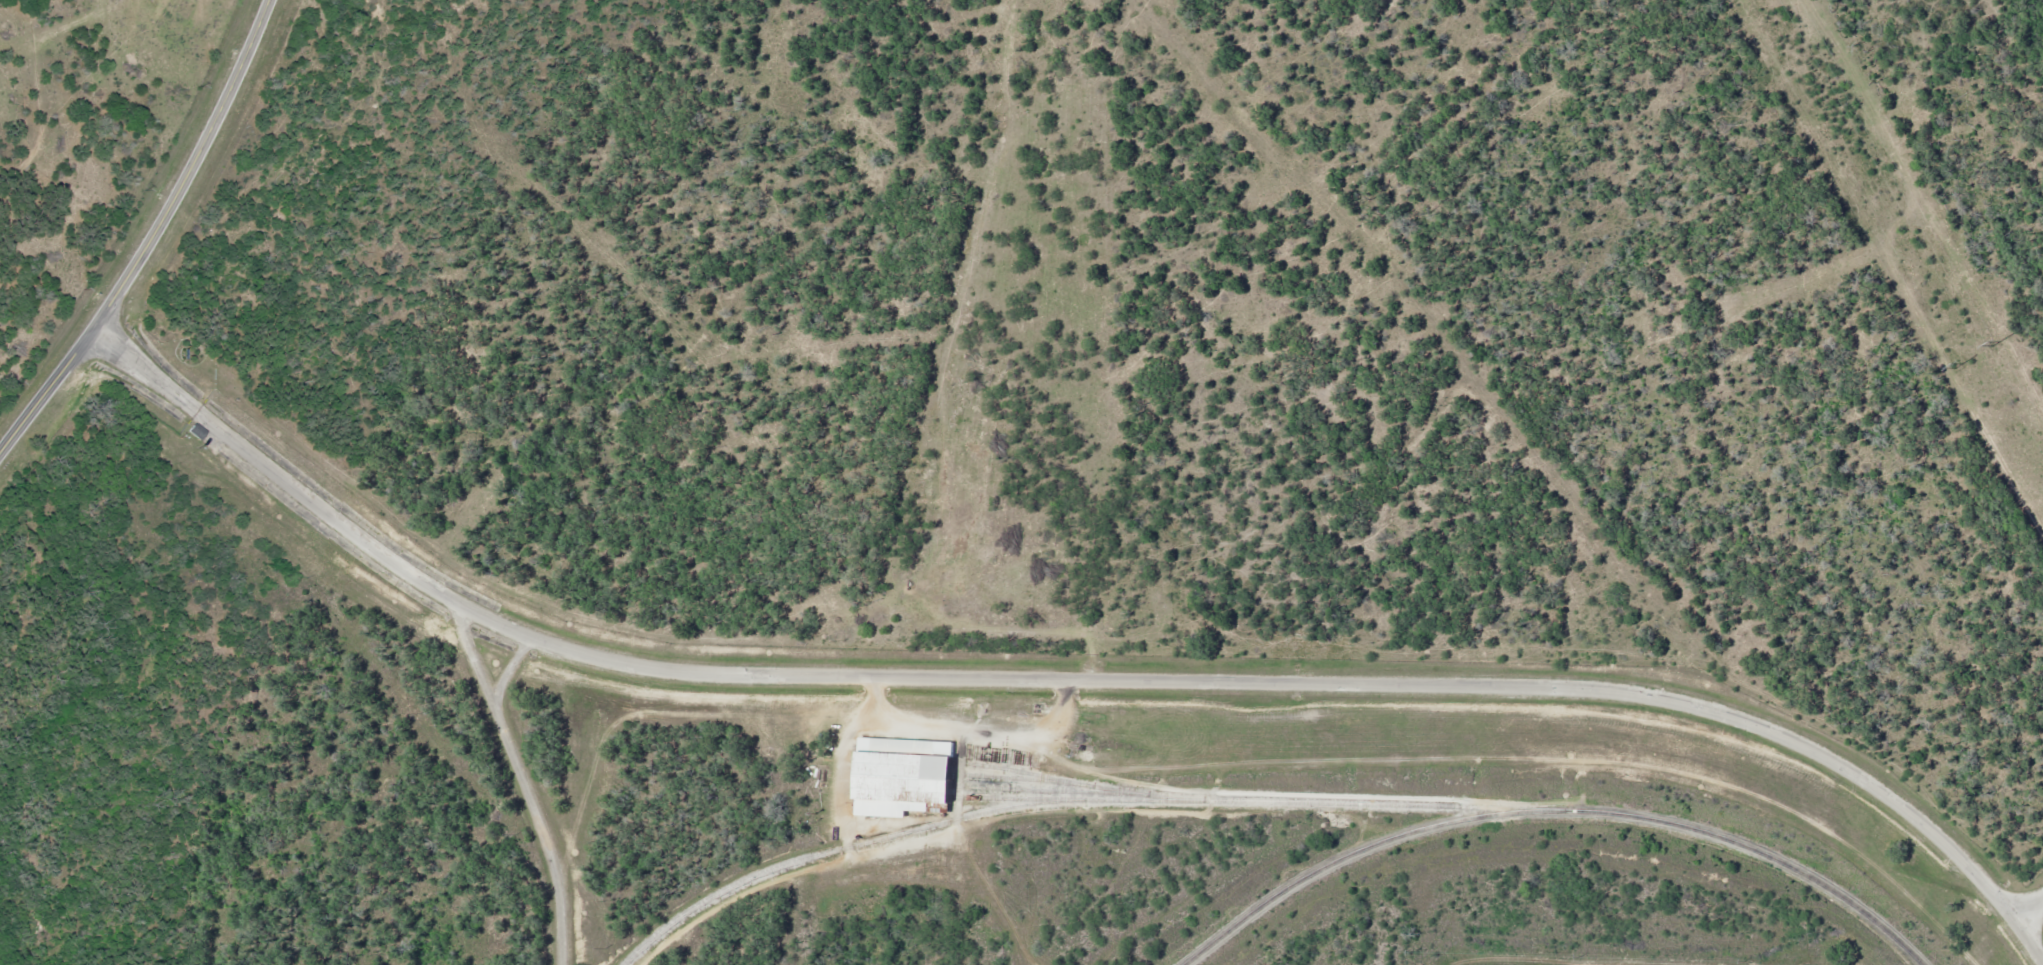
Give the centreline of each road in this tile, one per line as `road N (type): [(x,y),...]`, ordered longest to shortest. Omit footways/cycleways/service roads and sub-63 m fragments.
road 1 (tertiary): [(0,450),(141,260),(271,0)]

